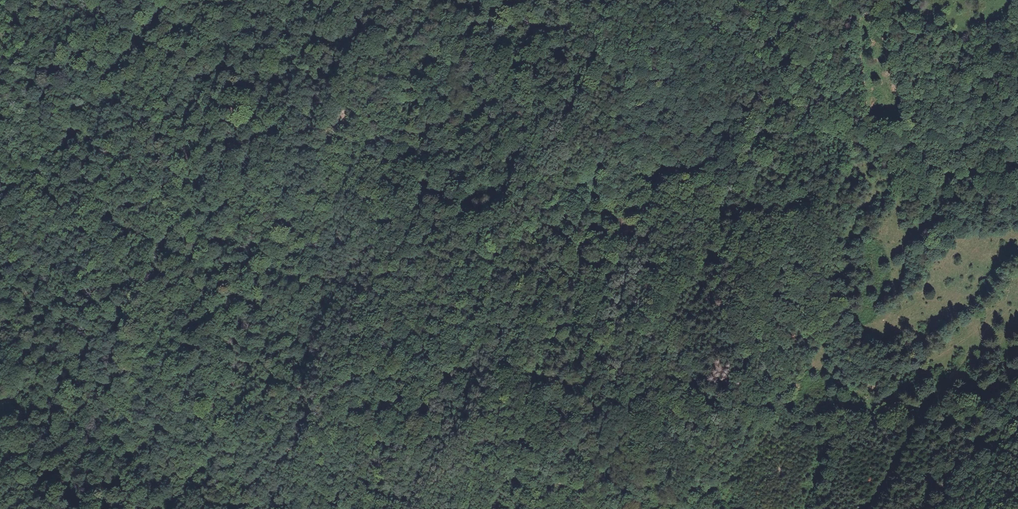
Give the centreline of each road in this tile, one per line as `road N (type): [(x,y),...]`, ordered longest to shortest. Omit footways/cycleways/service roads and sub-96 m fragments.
road 1 (track): [(1017,111),(1000,151),(974,175),(914,170),(886,128),(866,119),(849,129),(763,28)]
road 2 (track): [(1017,367),(910,448),(868,508)]

